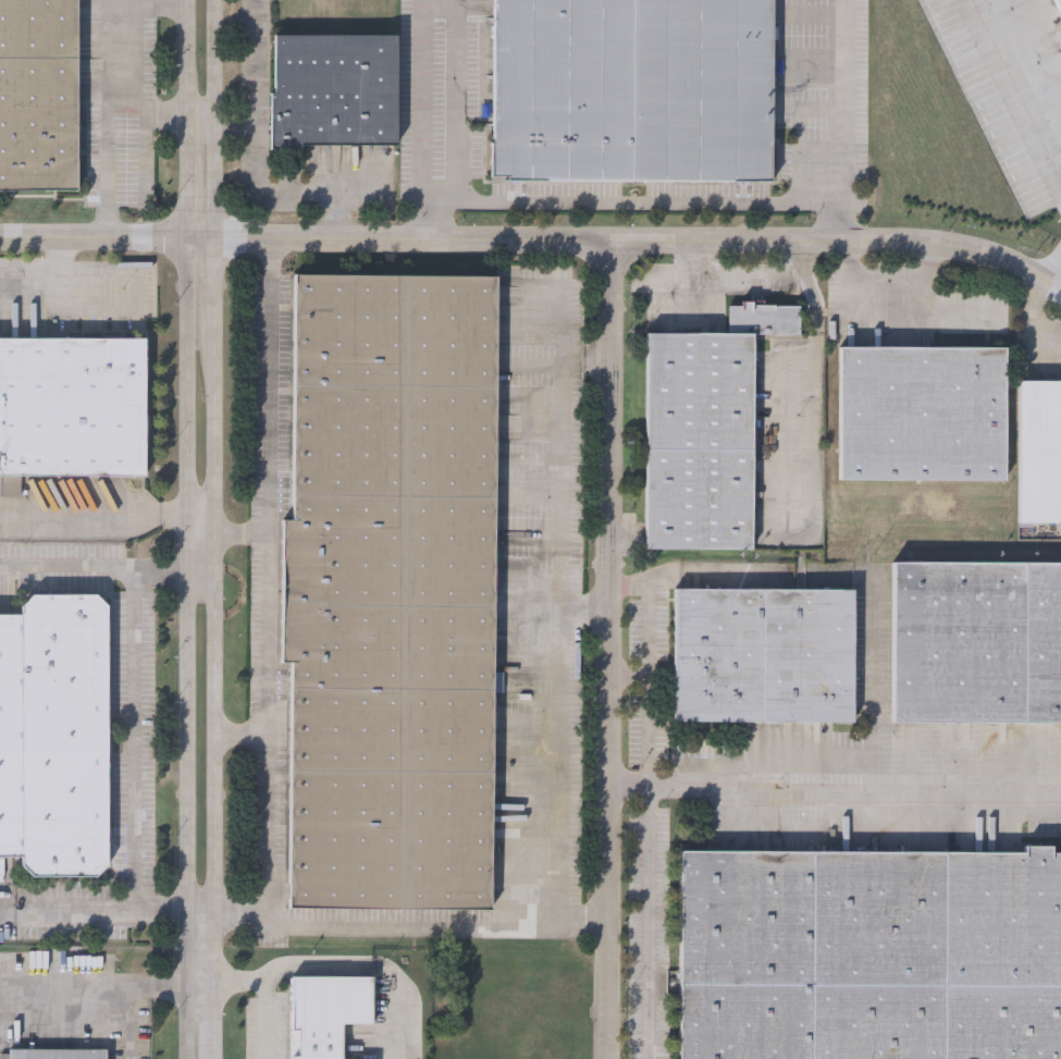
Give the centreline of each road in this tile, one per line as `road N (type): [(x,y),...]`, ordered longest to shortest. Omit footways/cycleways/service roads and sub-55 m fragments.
road 1 (tertiary): [(185,0),(183,1058)]
road 2 (tertiary): [(212,1058),(213,0)]
road 3 (tertiary): [(212,238),(795,241),(985,257),(1060,292)]
road 4 (tertiary): [(606,1058),(609,242)]
road 5 (tertiary): [(0,241),(212,238)]

